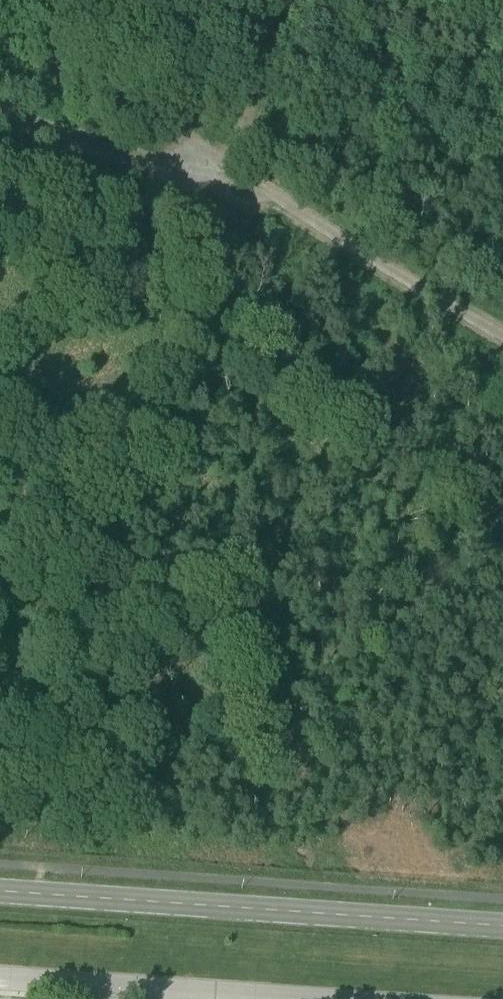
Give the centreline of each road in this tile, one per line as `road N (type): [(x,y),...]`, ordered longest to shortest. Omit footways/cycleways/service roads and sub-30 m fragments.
road 1 (residential): [(0,894),(502,930)]

